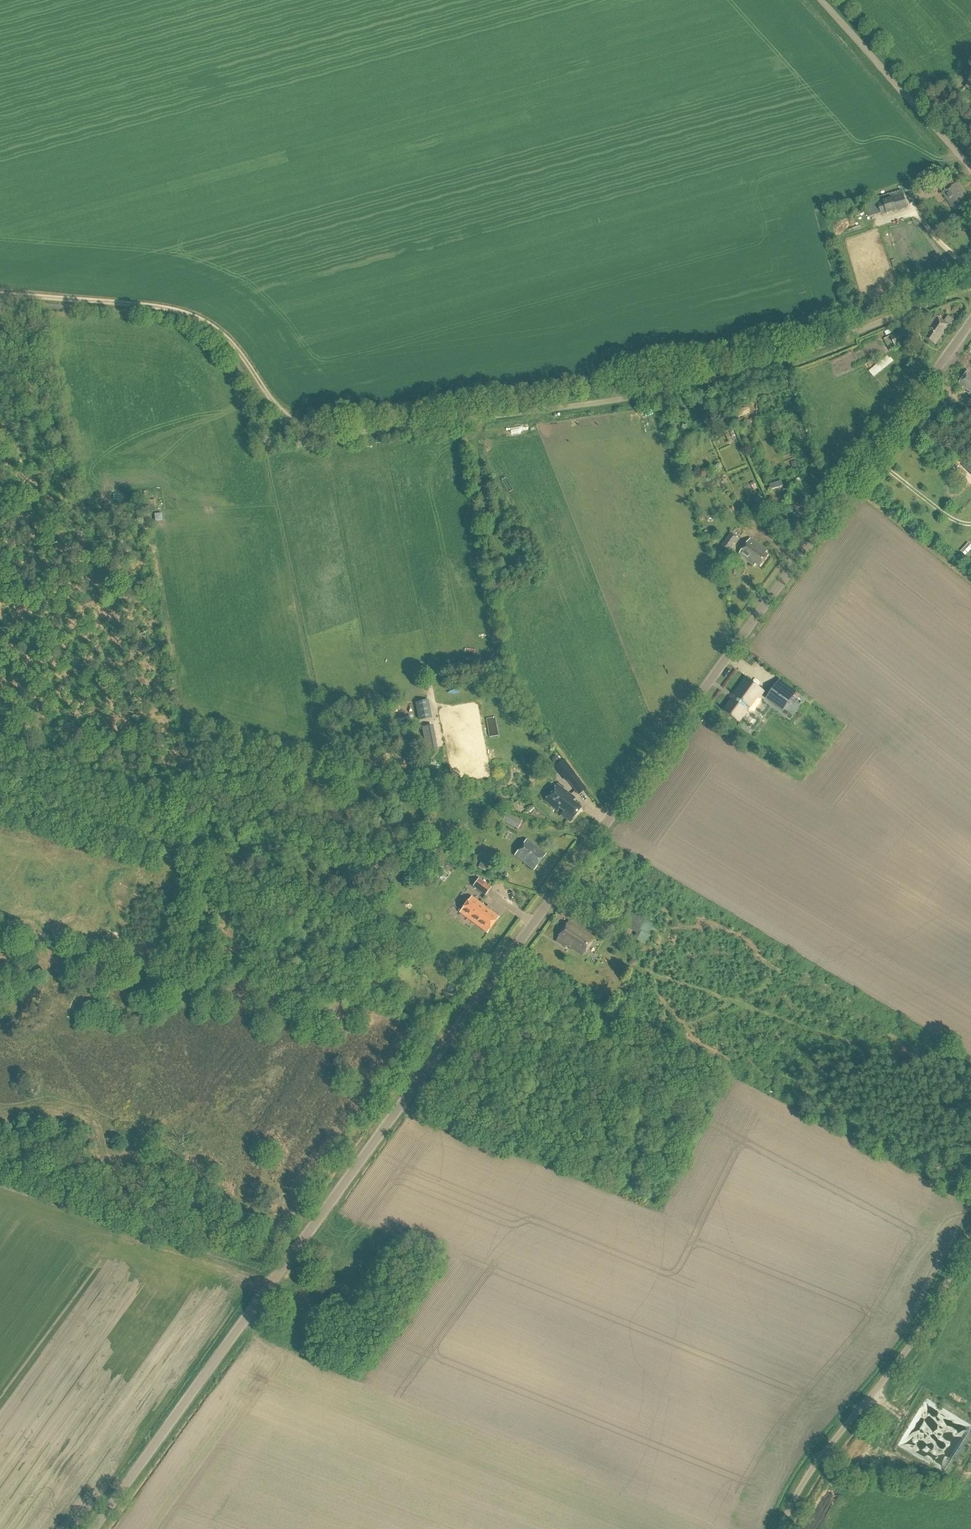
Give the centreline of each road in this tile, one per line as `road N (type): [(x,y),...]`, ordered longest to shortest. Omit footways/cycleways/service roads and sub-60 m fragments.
road 1 (tertiary): [(498,972),(970,319)]
road 2 (tertiary): [(498,972),(93,1528)]
road 3 (unclassified): [(321,435),(652,394),(759,367),(970,287)]
road 4 (track): [(0,295),(154,307),(198,320),(232,344),(272,405),(321,435)]
road 5 (unclassified): [(780,1528),(815,1465),(921,1327),(970,1227)]
road 6 (unclassified): [(821,0),(970,168)]

